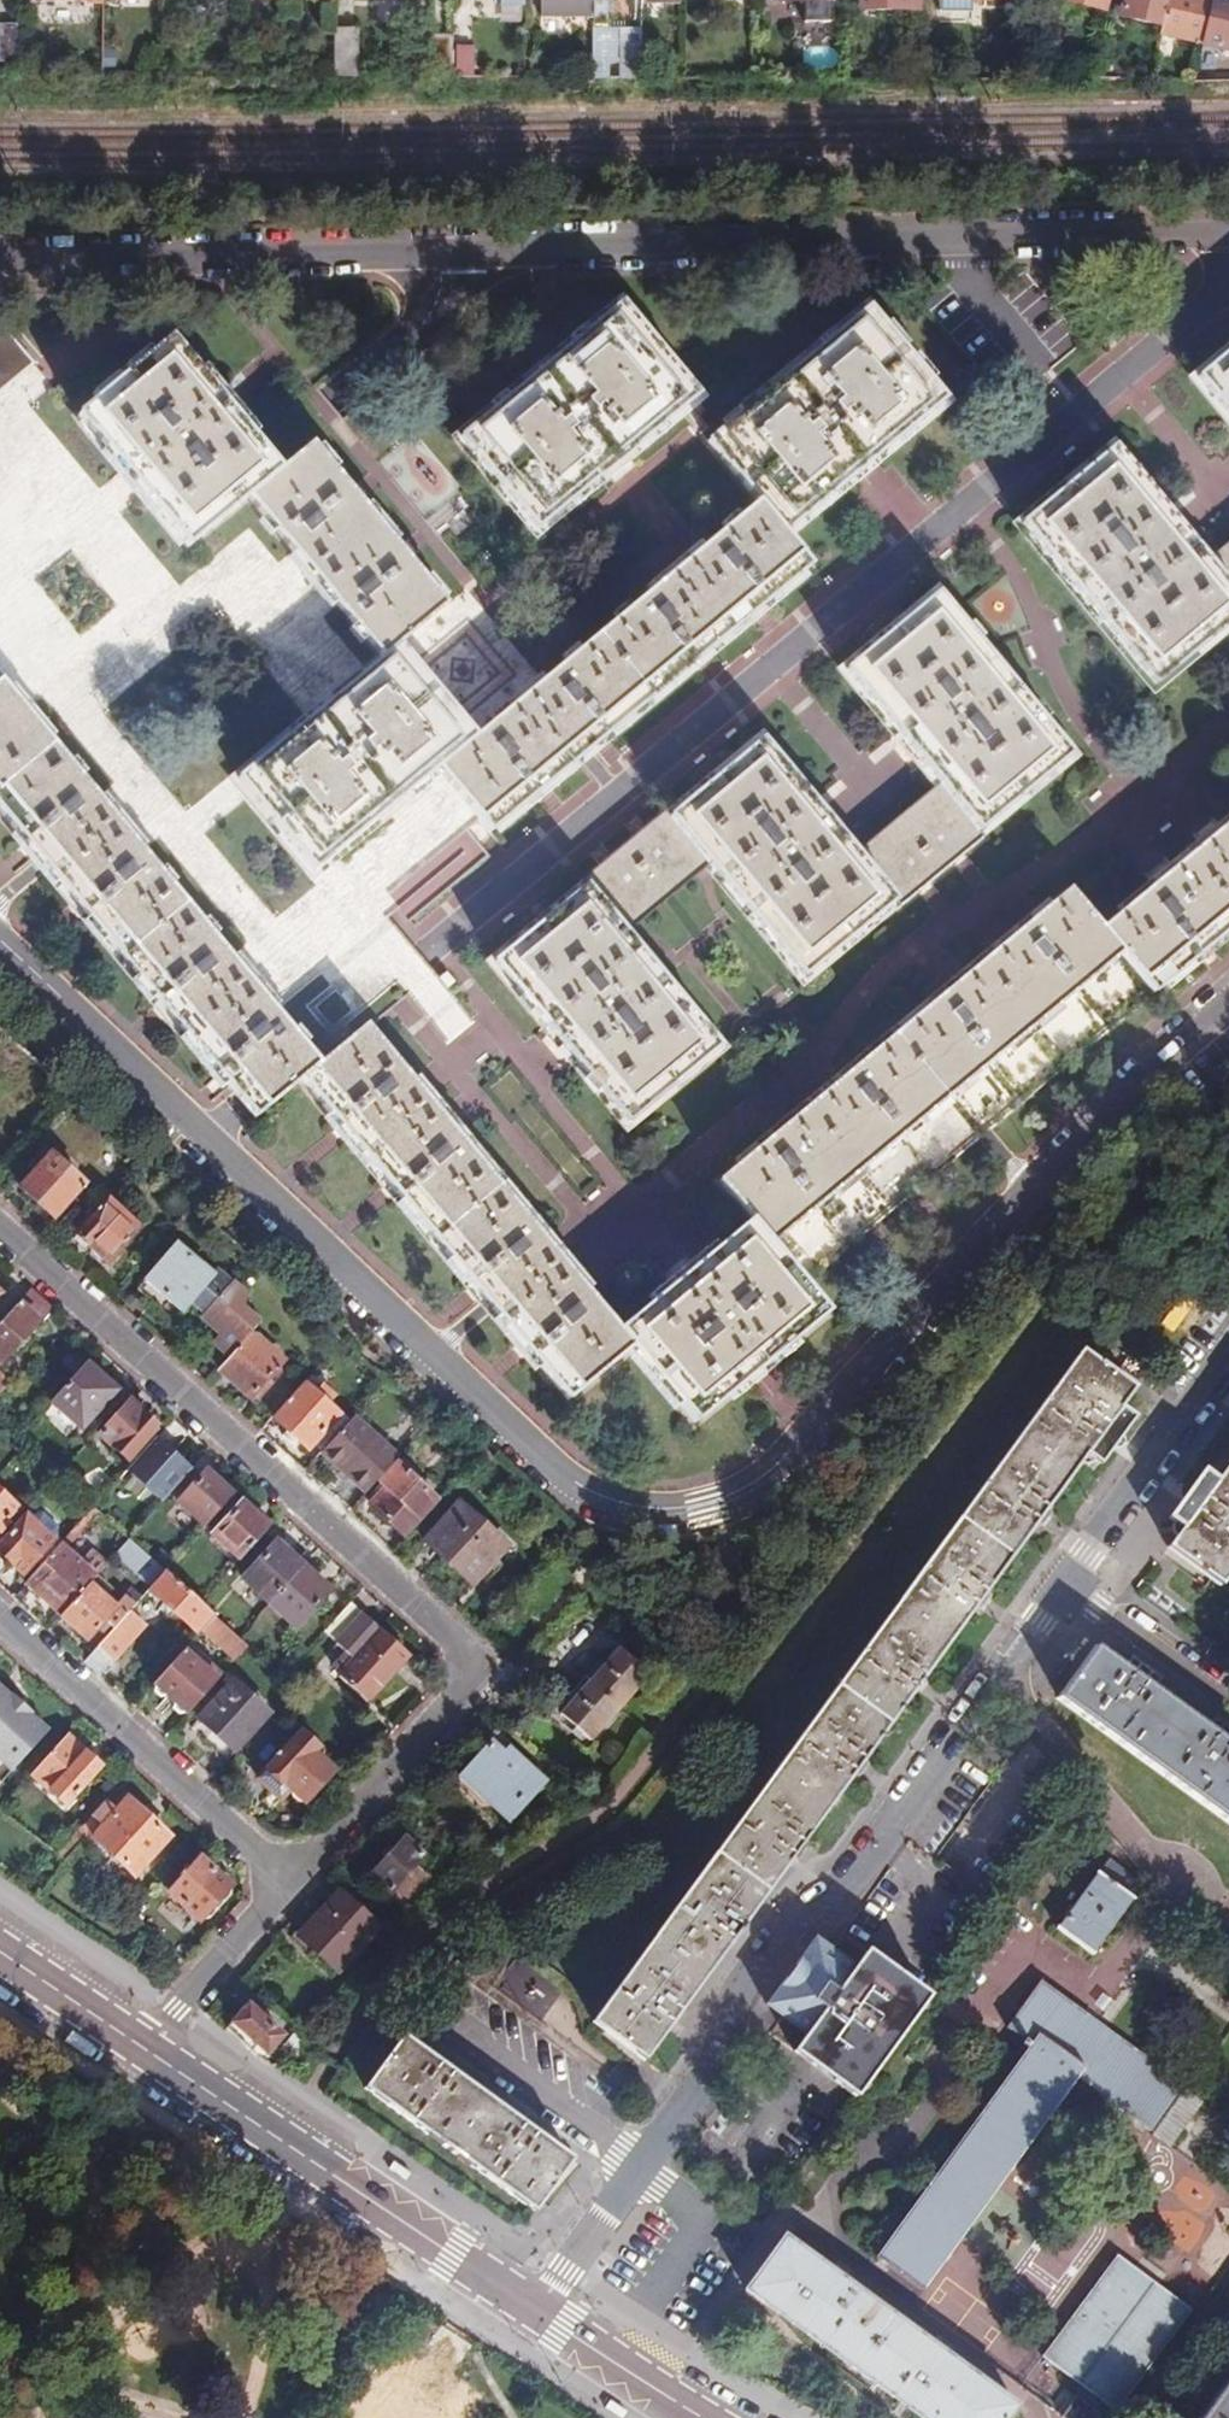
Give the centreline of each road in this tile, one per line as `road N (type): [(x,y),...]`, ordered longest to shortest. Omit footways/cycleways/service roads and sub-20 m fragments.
road 1 (residential): [(0,941),(539,1457),(605,1497),(652,1510),(705,1511),(756,1488),(1126,1094),(1228,1002)]
road 2 (residential): [(1228,235),(210,264),(0,260)]
road 3 (residential): [(294,1880),(482,1667),(0,1247)]
road 4 (residential): [(643,2152),(797,1924),(854,1887),(1063,1592)]
road 5 (secondary): [(143,2050),(534,2311)]
road 6 (residential): [(0,1634),(294,1880)]
road 7 (residential): [(1063,1592),(1228,1360)]
road 8 (residential): [(437,2009),(643,2152)]
road 9 (residential): [(143,2050),(294,1880)]
road 10 (residential): [(1228,1713),(1063,1592)]
road 11 (secondary): [(534,2311),(700,2417)]
road 12 (residential): [(534,2311),(643,2152)]
road 13 (secondary): [(0,1952),(143,2050)]

